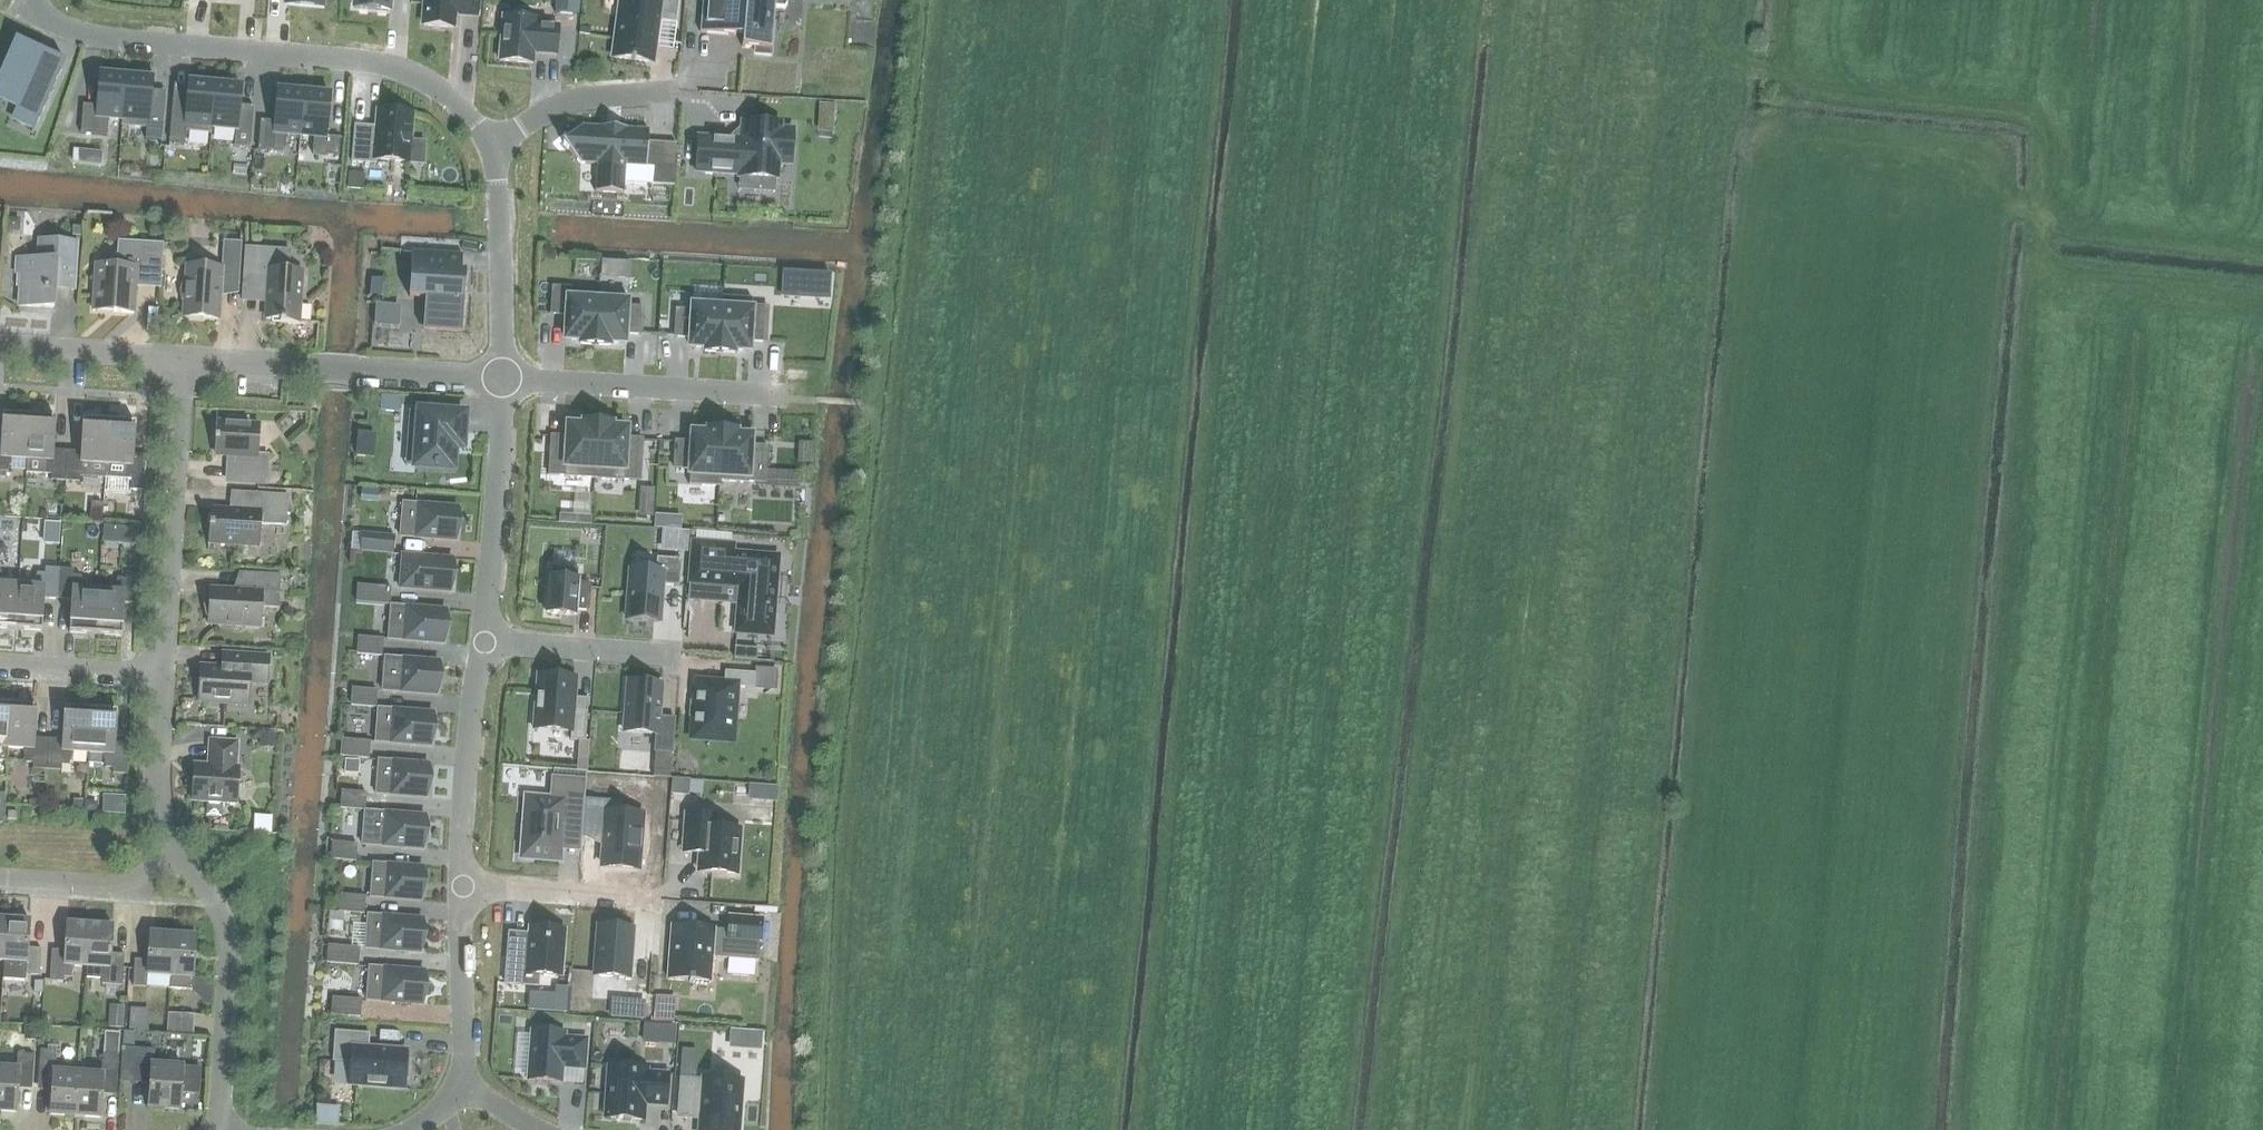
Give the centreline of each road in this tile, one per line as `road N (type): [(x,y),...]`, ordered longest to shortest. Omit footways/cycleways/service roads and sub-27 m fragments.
road 1 (residential): [(31,0),(41,14),(91,36),(395,68),(445,94),(494,147)]
road 2 (residential): [(185,360),(505,378)]
road 3 (residential): [(160,675),(185,360)]
road 4 (residential): [(216,1129),(229,934),(207,887),(170,856)]
road 5 (residential): [(505,378),(781,397)]
road 6 (residential): [(505,378),(483,639)]
road 7 (residential): [(483,639),(464,886)]
road 8 (residential): [(494,147),(505,378)]
road 9 (residential): [(464,886),(466,1058),(458,1086)]
road 10 (residential): [(494,147),(562,103),(676,91)]
road 11 (residential): [(677,655),(483,639)]
road 12 (residential): [(464,886),(657,900)]
road 13 (residential): [(0,348),(185,360)]
road 14 (residential): [(170,856),(157,794),(160,675)]
road 15 (residential): [(170,856),(127,882),(0,877)]
road 16 (residential): [(160,675),(0,663)]

